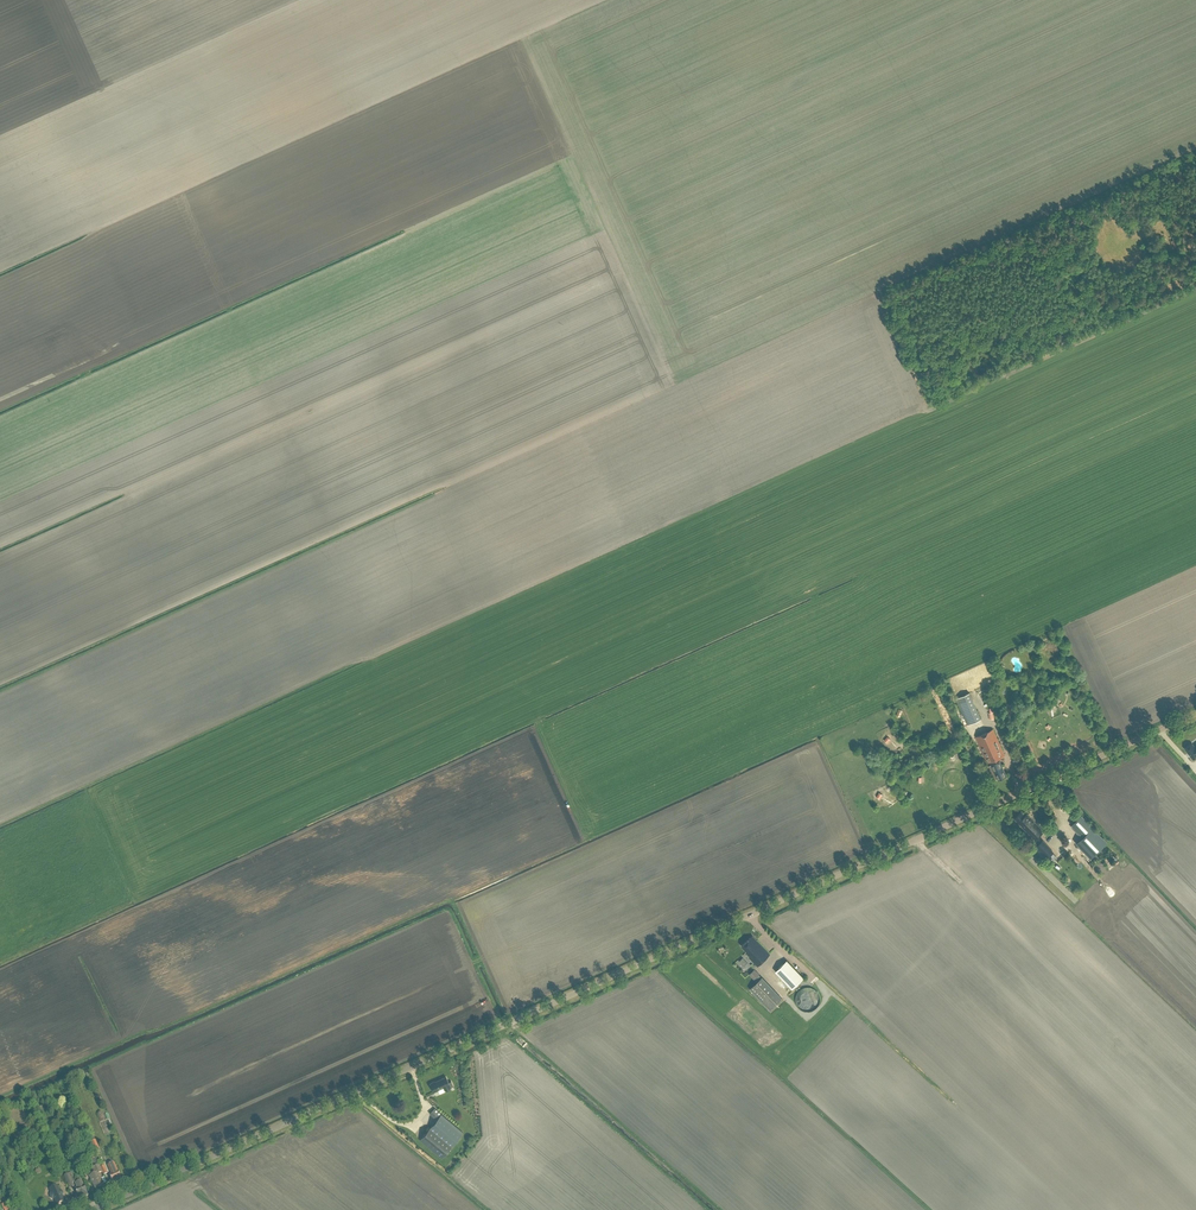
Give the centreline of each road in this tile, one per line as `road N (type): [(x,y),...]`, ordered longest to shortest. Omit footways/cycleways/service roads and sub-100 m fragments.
road 1 (tertiary): [(93,1209),(1195,712)]

